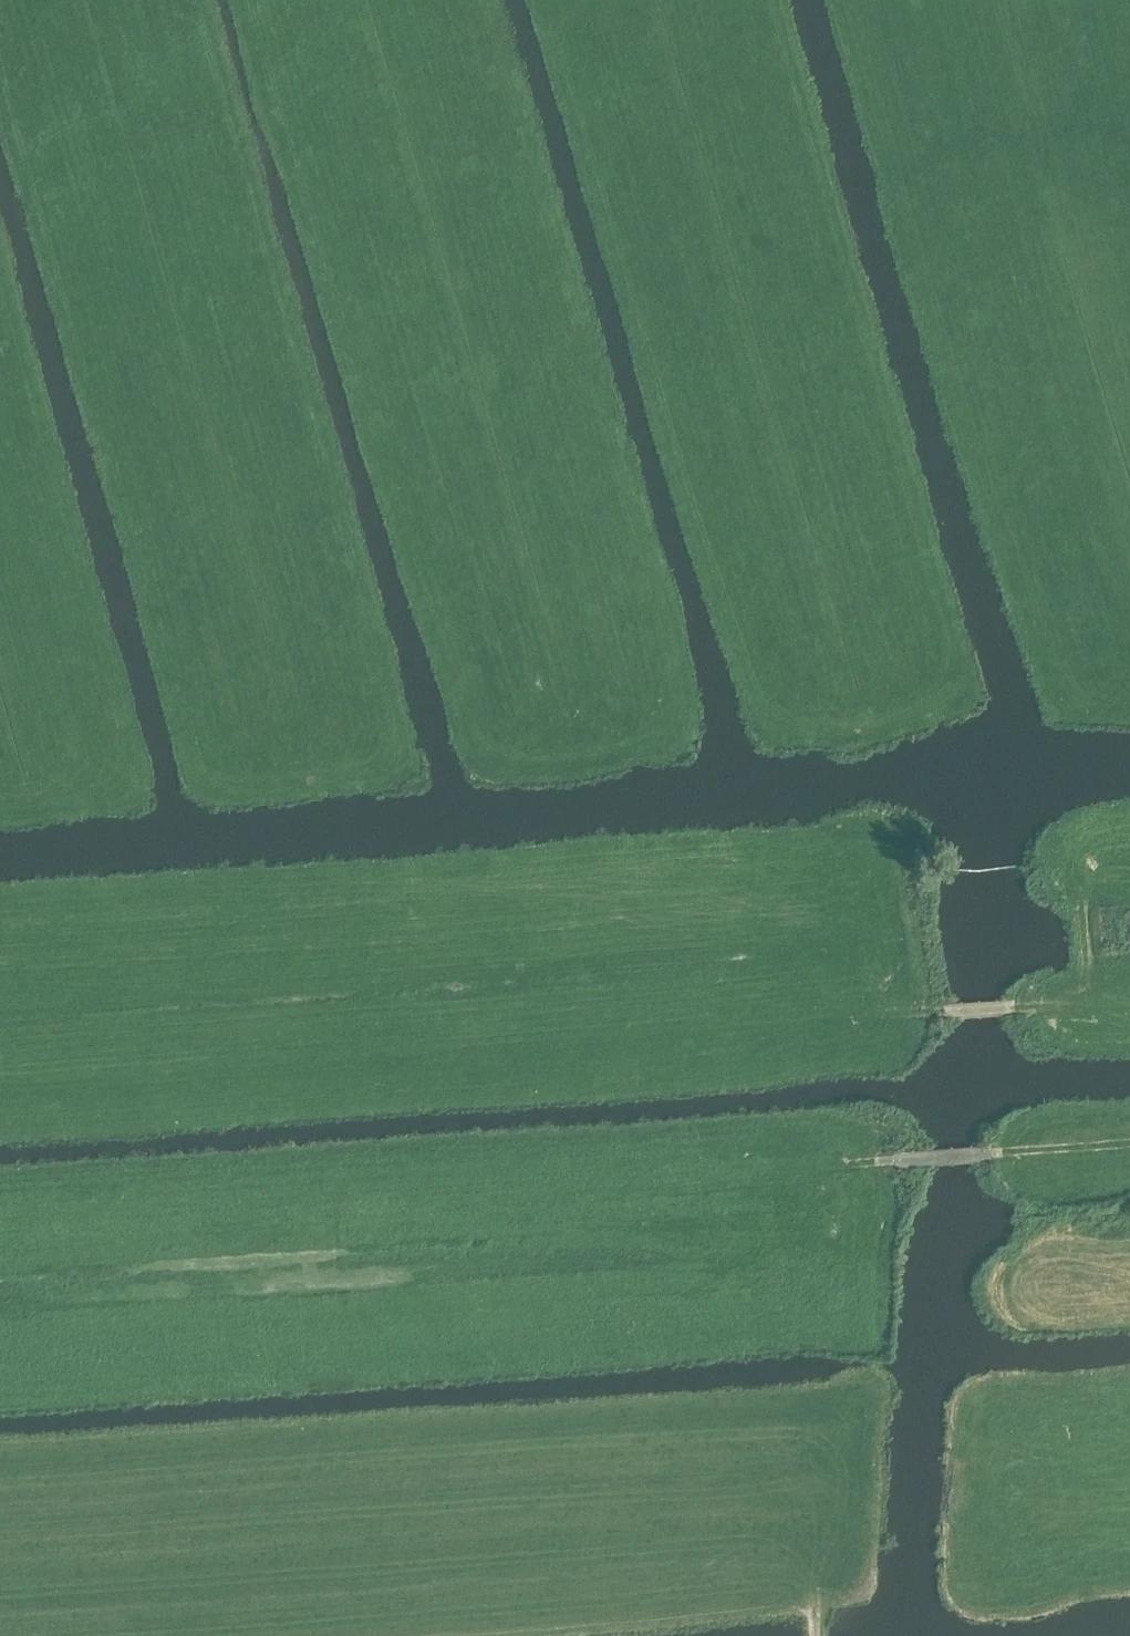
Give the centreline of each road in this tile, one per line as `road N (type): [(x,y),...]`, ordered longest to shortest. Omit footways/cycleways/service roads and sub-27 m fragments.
road 1 (track): [(1129,1143),(862,1162)]

